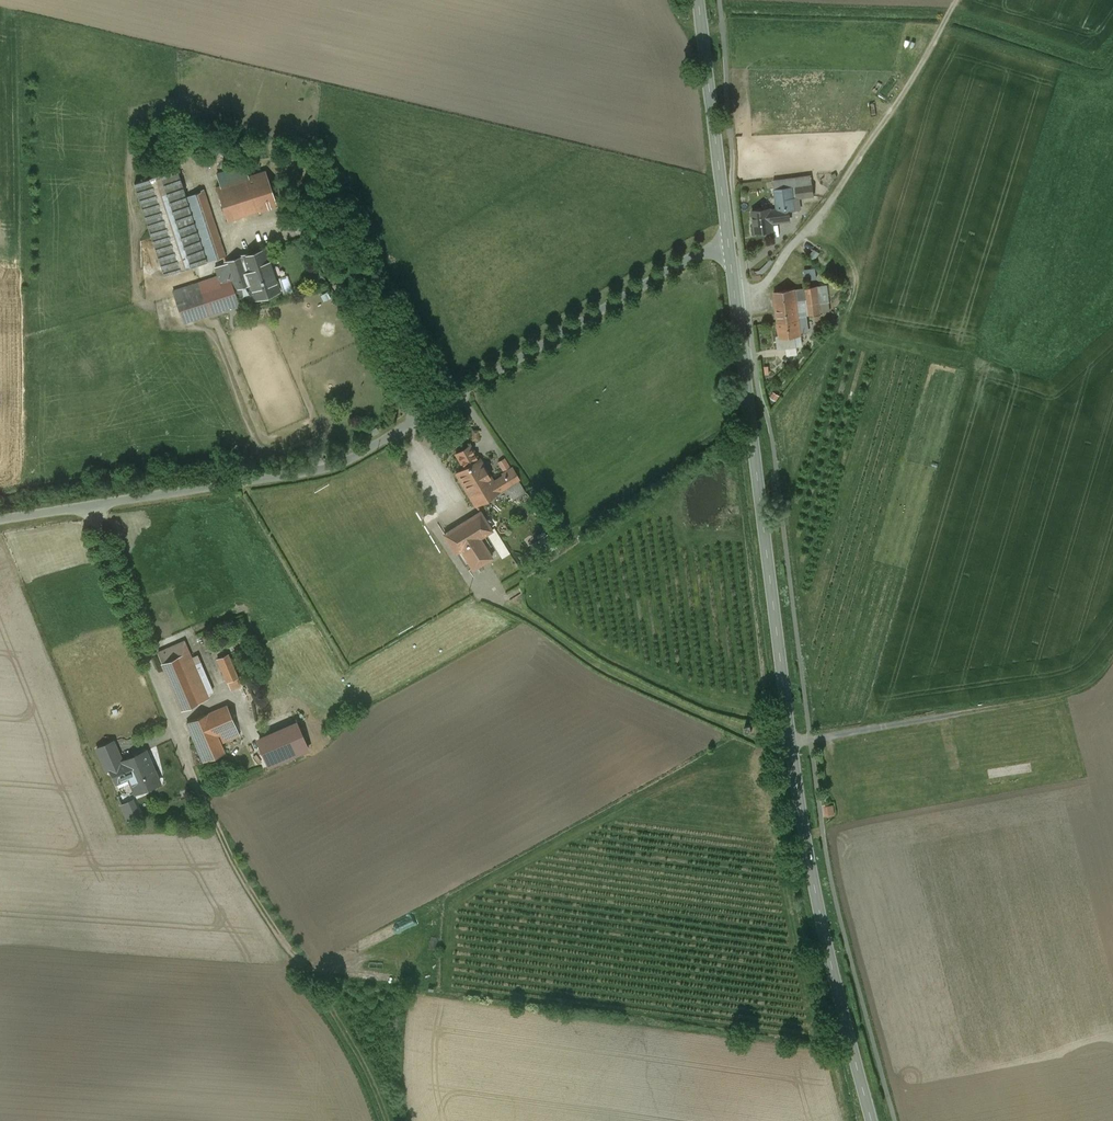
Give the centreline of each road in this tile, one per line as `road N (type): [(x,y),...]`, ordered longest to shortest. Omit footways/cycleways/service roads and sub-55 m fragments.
road 1 (secondary): [(875,1120),(799,803),(728,239)]
road 2 (unclassified): [(0,516),(319,466),(354,454),(728,239)]
road 3 (track): [(389,1120),(331,1007),(249,891),(199,793)]
road 4 (track): [(790,741),(1079,693),(1112,650)]
road 5 (secondary): [(728,239),(700,0)]

